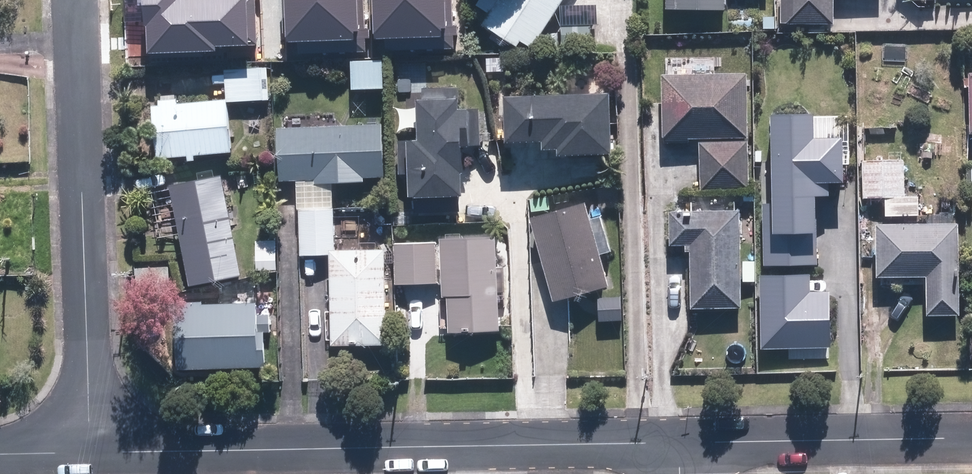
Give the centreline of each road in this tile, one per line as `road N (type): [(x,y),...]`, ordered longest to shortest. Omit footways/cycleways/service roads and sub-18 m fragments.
road 1 (residential): [(679,444),(92,451)]
road 2 (residential): [(92,451),(79,0)]
road 3 (residential): [(971,439),(679,444)]

